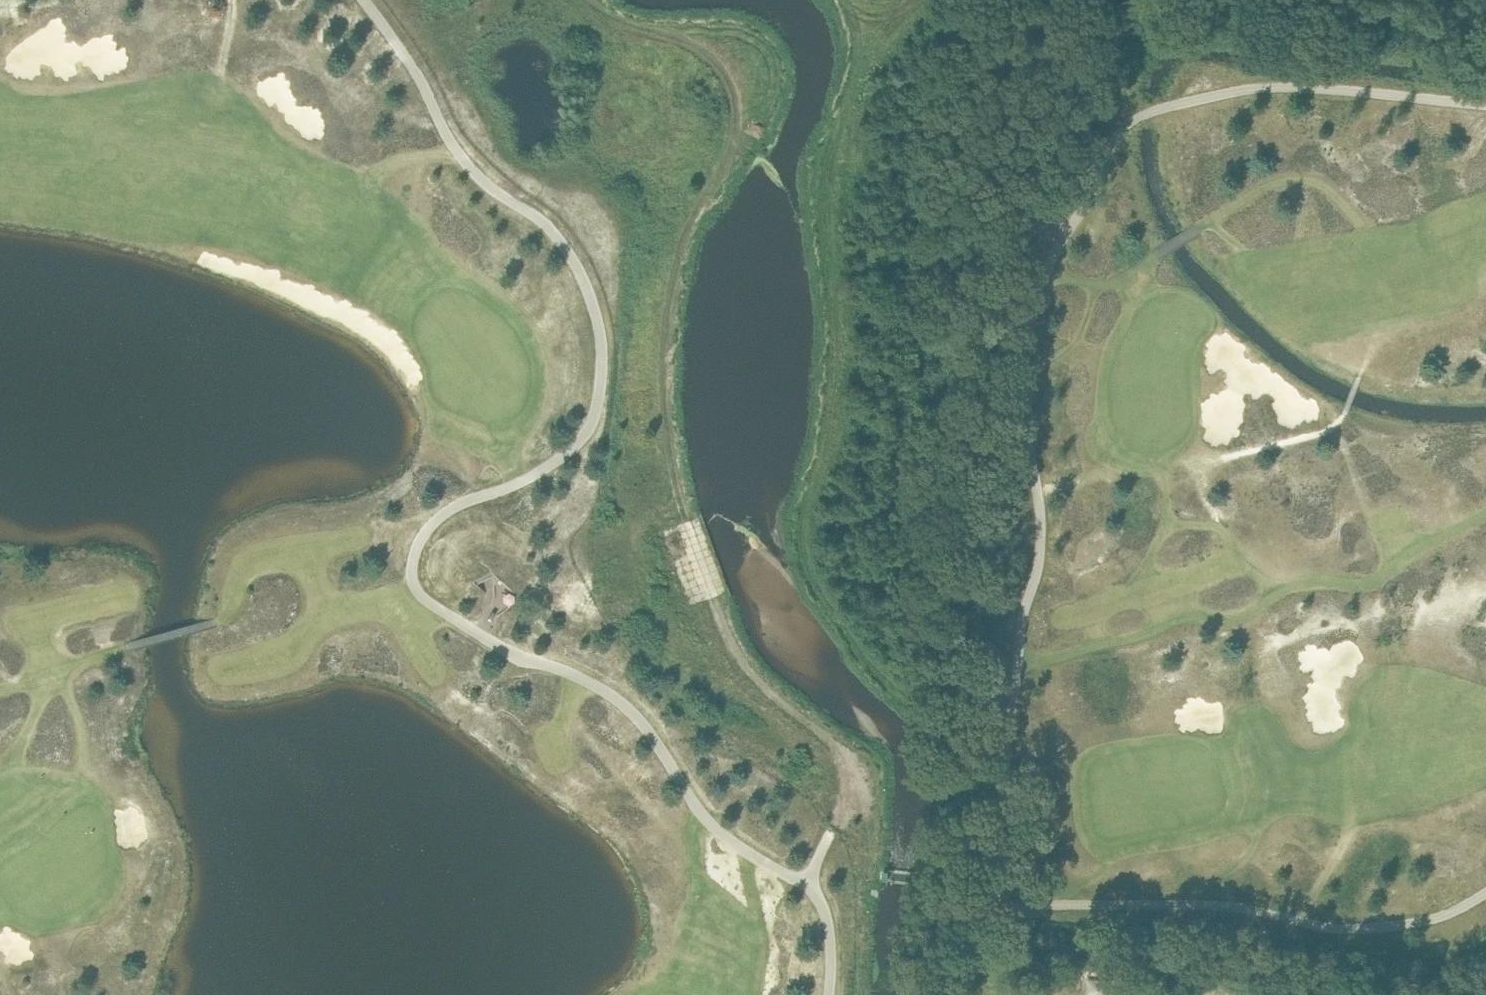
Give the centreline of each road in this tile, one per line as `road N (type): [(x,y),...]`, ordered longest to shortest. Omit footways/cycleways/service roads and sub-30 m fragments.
road 1 (track): [(976,928),(995,900),(961,872),(961,785),(978,650),(1003,0)]
road 2 (track): [(976,928),(1242,980),(1347,971),(1445,994)]

